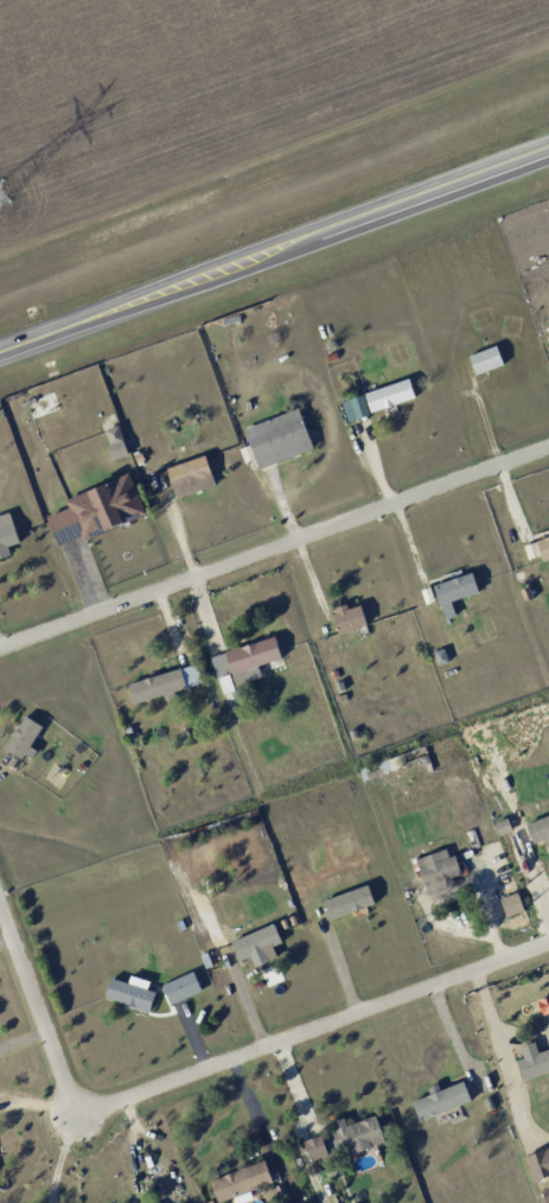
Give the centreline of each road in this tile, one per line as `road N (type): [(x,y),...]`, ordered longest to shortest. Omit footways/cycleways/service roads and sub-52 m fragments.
road 1 (residential): [(0,892),(78,1113),(548,943)]
road 2 (residential): [(548,445),(0,647)]
road 3 (secondary): [(0,351),(548,151)]

